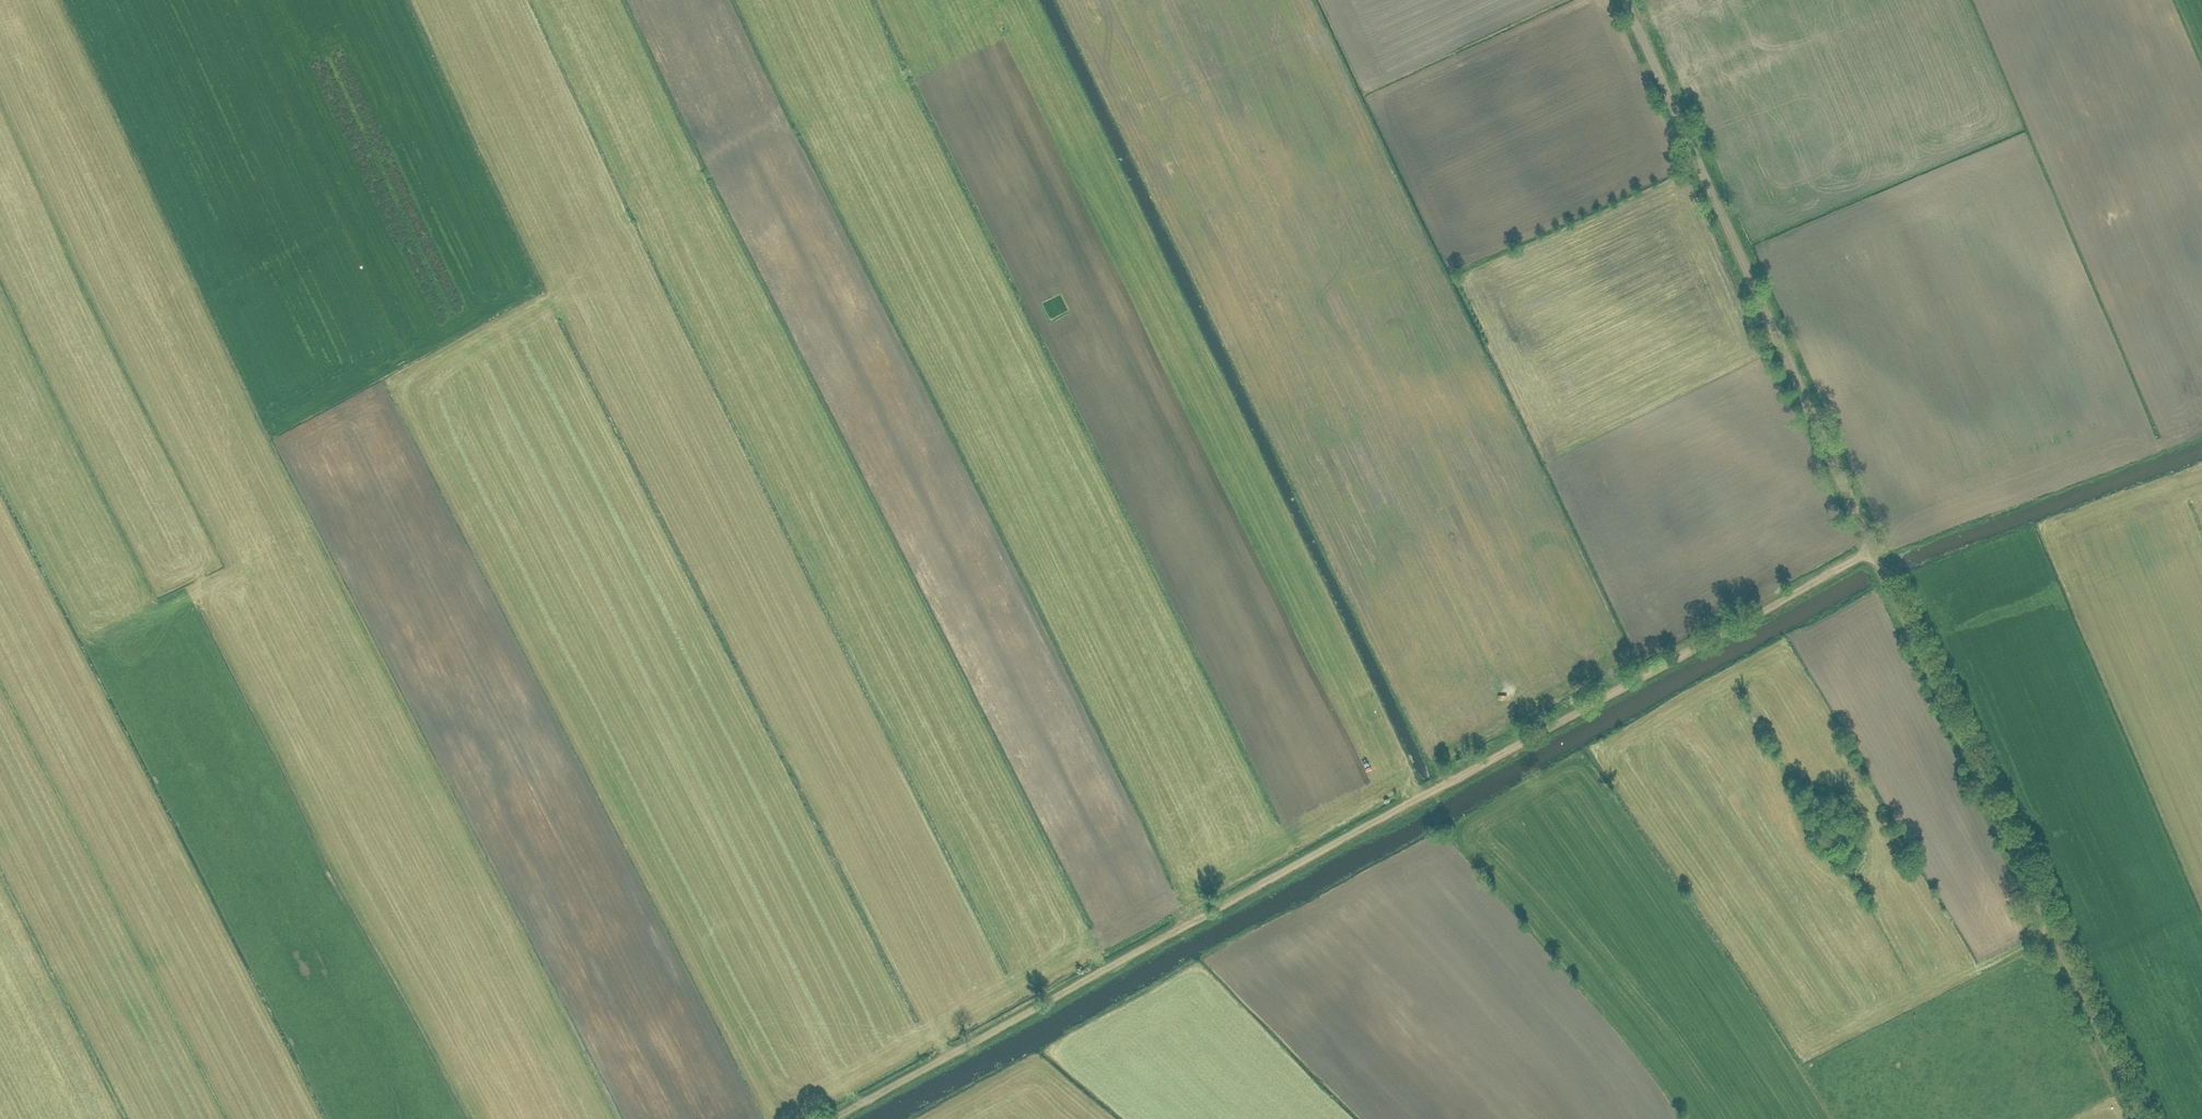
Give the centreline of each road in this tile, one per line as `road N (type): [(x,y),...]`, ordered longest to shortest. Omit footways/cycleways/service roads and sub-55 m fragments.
road 1 (unclassified): [(2145,1118),(1869,545),(1625,0)]
road 2 (track): [(827,1118),(1869,545)]

